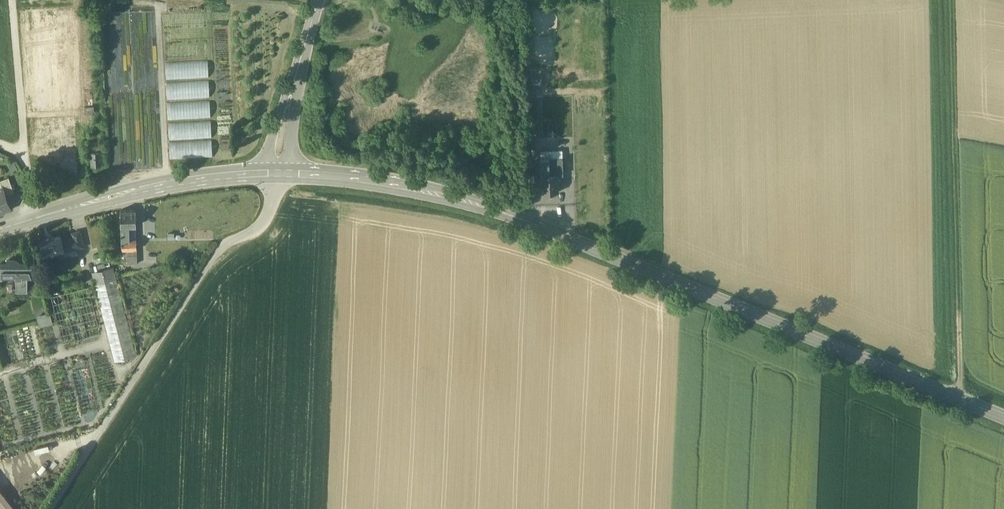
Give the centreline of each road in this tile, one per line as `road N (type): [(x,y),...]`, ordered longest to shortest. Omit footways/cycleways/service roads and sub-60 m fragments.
road 1 (tertiary): [(276,170),(356,179),(501,217),(1003,420)]
road 2 (track): [(276,170),(258,231),(219,250),(49,508)]
road 3 (track): [(963,403),(952,0)]
road 4 (secondary): [(276,170),(191,182),(0,231)]
road 5 (secondary): [(319,0),(276,170)]
road 6 (track): [(27,160),(13,0)]

